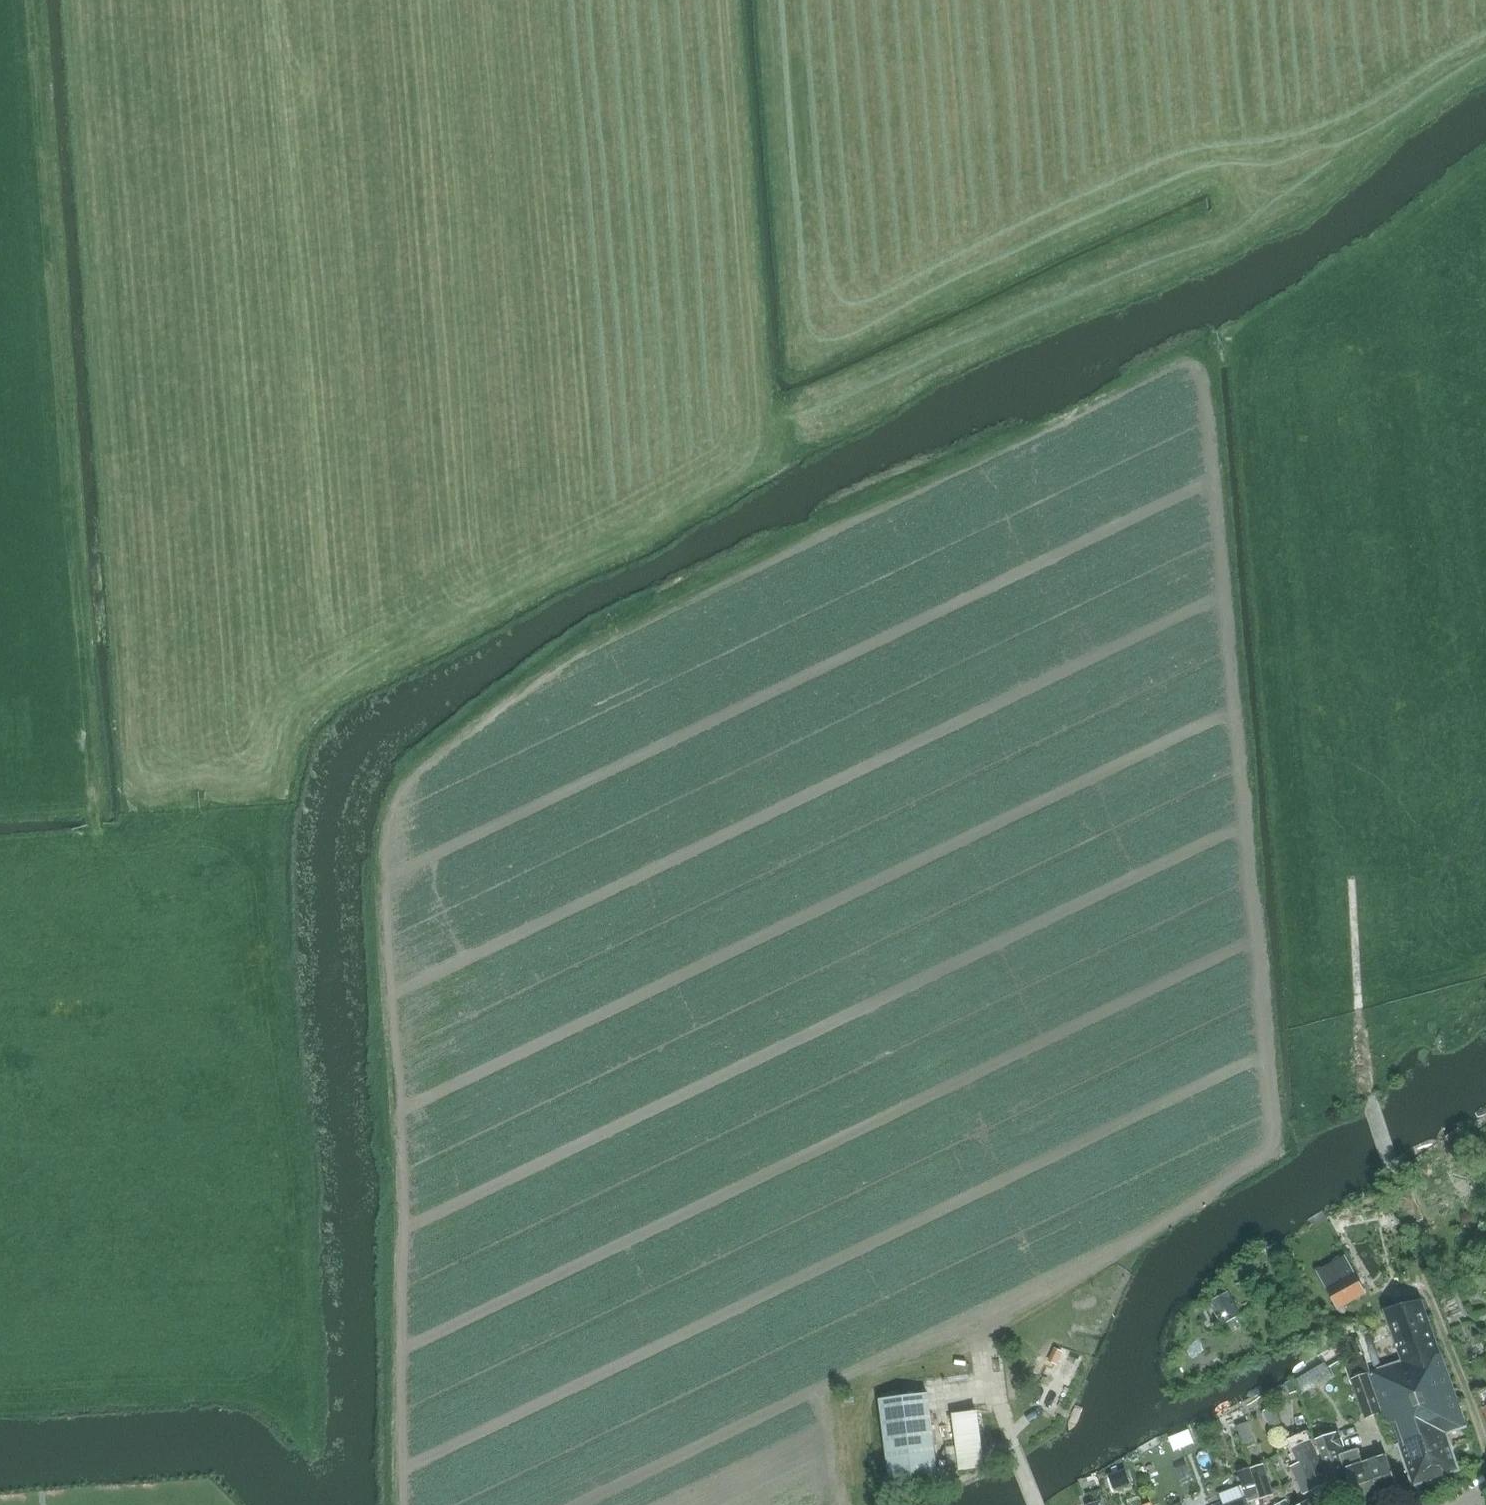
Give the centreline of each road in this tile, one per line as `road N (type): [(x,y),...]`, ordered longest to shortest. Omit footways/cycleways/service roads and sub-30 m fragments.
road 1 (track): [(1352,895),(1370,1103),(1398,1185)]
road 2 (track): [(1485,1443),(1398,1185)]

